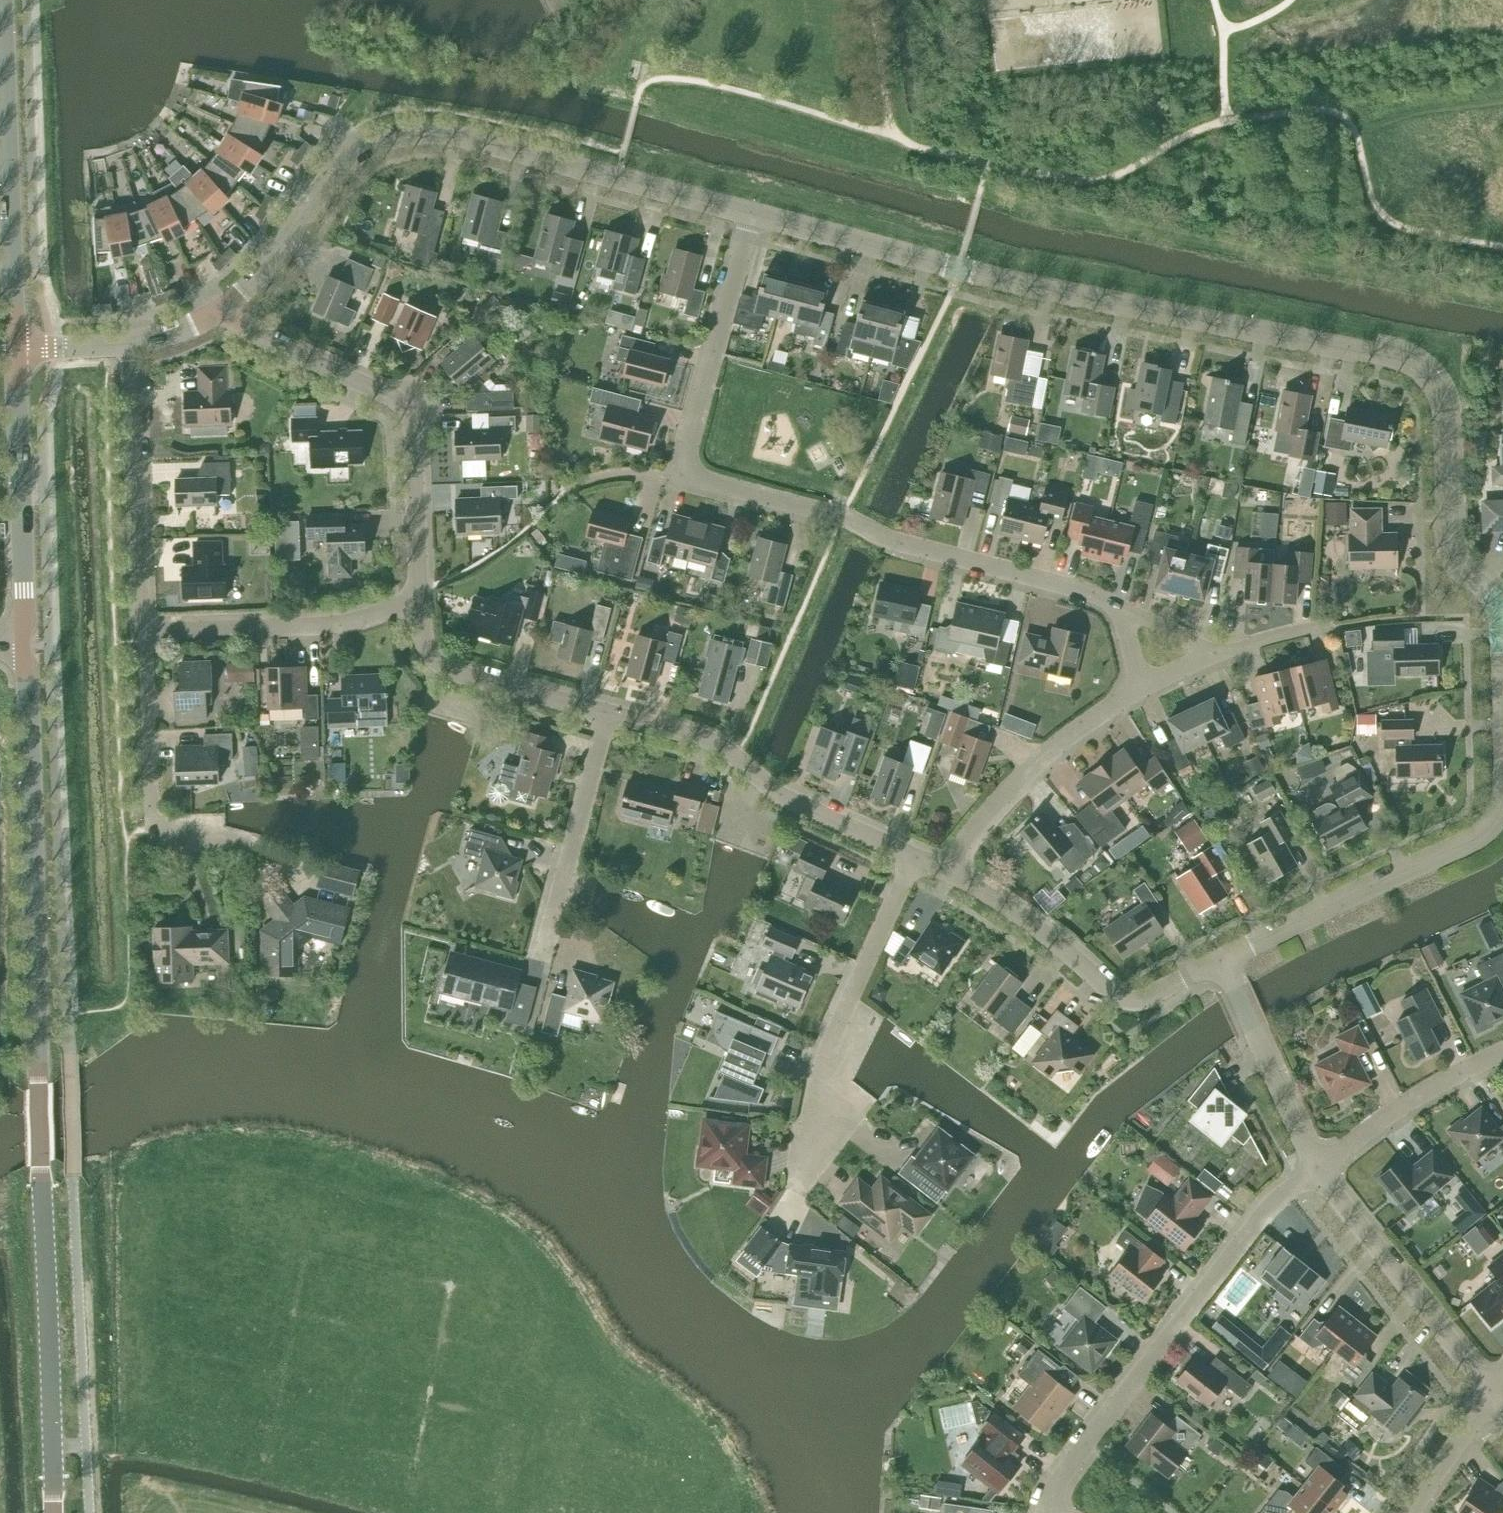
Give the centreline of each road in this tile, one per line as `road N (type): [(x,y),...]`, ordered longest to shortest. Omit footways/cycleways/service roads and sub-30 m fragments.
road 1 (unclassified): [(1501,618),(1448,549),(1442,410),(1430,381),(1400,359),(1010,281),(752,213)]
road 2 (residential): [(1116,602),(694,473),(688,450),(752,213)]
road 3 (unclassified): [(752,213),(431,129),(407,132),(344,163),(264,269),(226,305)]
road 4 (tertiary): [(42,1192),(23,643)]
road 5 (residential): [(1046,1512),(1062,1475),(1257,1221),(1317,1167)]
road 6 (residential): [(420,603),(408,410),(245,331),(226,305)]
road 7 (tertiary): [(19,349),(2,0)]
road 8 (residential): [(913,855),(777,793),(719,743),(607,712)]
road 9 (residential): [(1219,959),(1468,841),(1490,825),(1502,798)]
road 10 (residential): [(1219,959),(1145,998),(1118,996),(1037,927),(941,869)]
road 11 (residential): [(804,1161),(826,1048),(913,855)]
road 12 (tertiary): [(23,643),(19,349)]
road 13 (residential): [(145,631),(130,343)]
road 14 (residential): [(1493,1392),(1317,1167)]
road 15 (residential): [(145,631),(329,625),(420,603)]
road 16 (residential): [(941,869),(1065,736),(1143,687)]
road 17 (residential): [(217,830),(153,831),(145,631)]
road 18 (residential): [(543,955),(607,712)]
road 19 (residential): [(607,712),(443,665),(423,640),(420,603)]
road 20 (tertiary): [(51,1424),(64,1347),(62,1276),(42,1192)]
road 21 (tertiary): [(42,1192),(51,1424)]
road 22 (residential): [(1317,1167),(1219,959)]
road 23 (residential): [(1317,1167),(1414,1098),(1502,1051)]
road 24 (residential): [(1411,1512),(1493,1392)]

